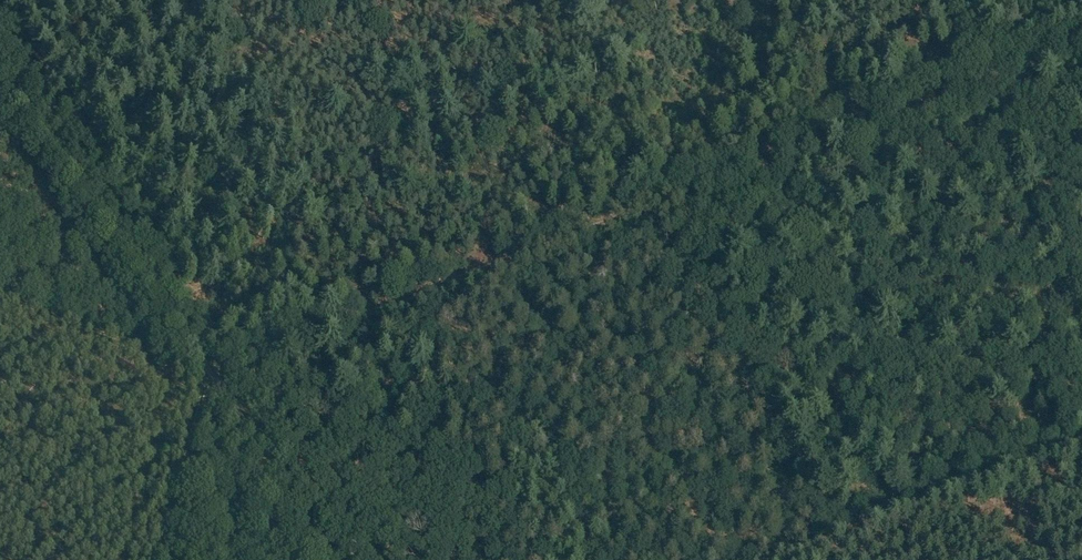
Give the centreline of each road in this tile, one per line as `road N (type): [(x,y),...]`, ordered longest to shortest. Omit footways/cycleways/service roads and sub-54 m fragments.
road 1 (track): [(1081,40),(327,322)]
road 2 (track): [(327,322),(128,0)]
road 3 (track): [(939,0),(1081,342)]
road 4 (track): [(209,368),(0,71)]
road 5 (track): [(339,559),(209,368)]
road 6 (track): [(212,373),(159,559)]
road 7 (track): [(327,322),(209,368)]

